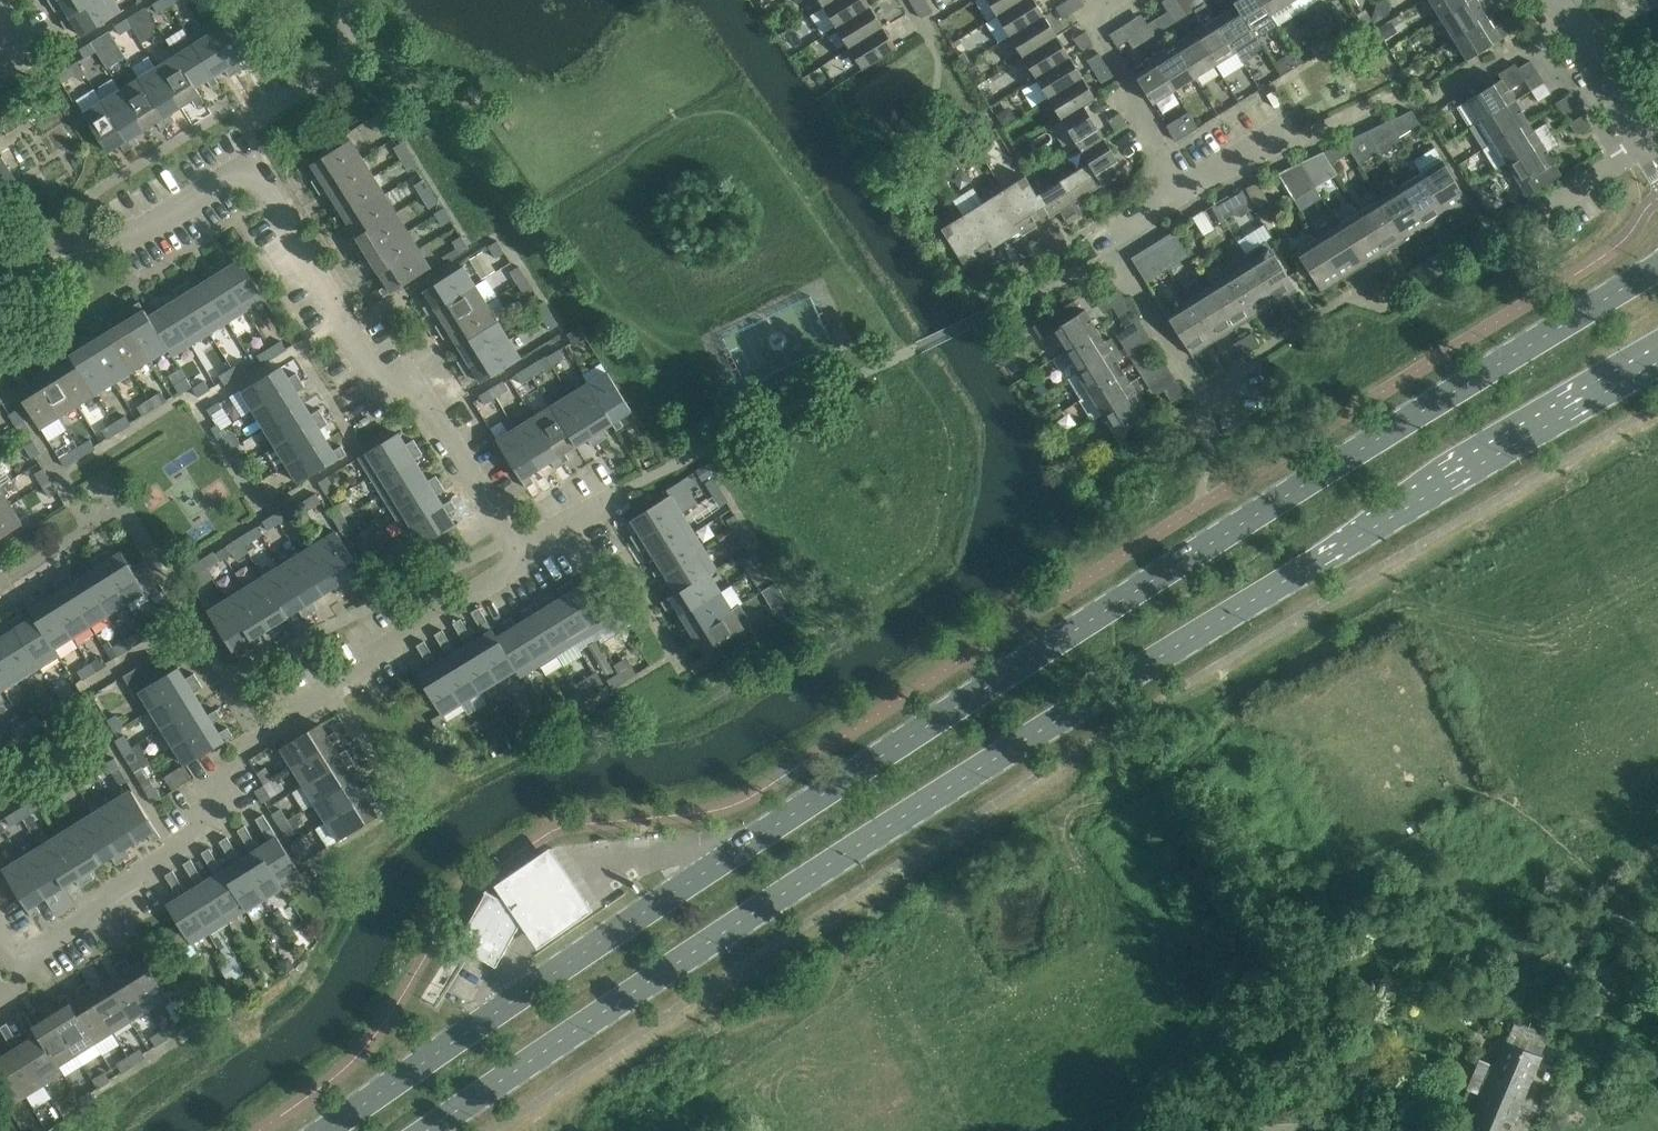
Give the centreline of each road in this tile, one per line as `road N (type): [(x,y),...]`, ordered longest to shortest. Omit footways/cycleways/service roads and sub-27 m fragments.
road 1 (secondary): [(1657,267),(1080,625),(326,1130)]
road 2 (secondary): [(425,1130),(1129,676),(1657,363)]
road 3 (residential): [(1215,409),(1107,242),(1187,188),(1100,35),(1097,17),(1109,0)]
road 4 (residential): [(525,557),(411,381),(376,374),(252,165)]
road 5 (residential): [(222,772),(258,738),(371,668),(379,648),(525,557)]
road 6 (residential): [(0,258),(150,226),(252,165)]
road 7 (residential): [(28,970),(65,950),(102,901),(191,846),(207,822)]
road 8 (residential): [(1657,167),(1556,0)]

